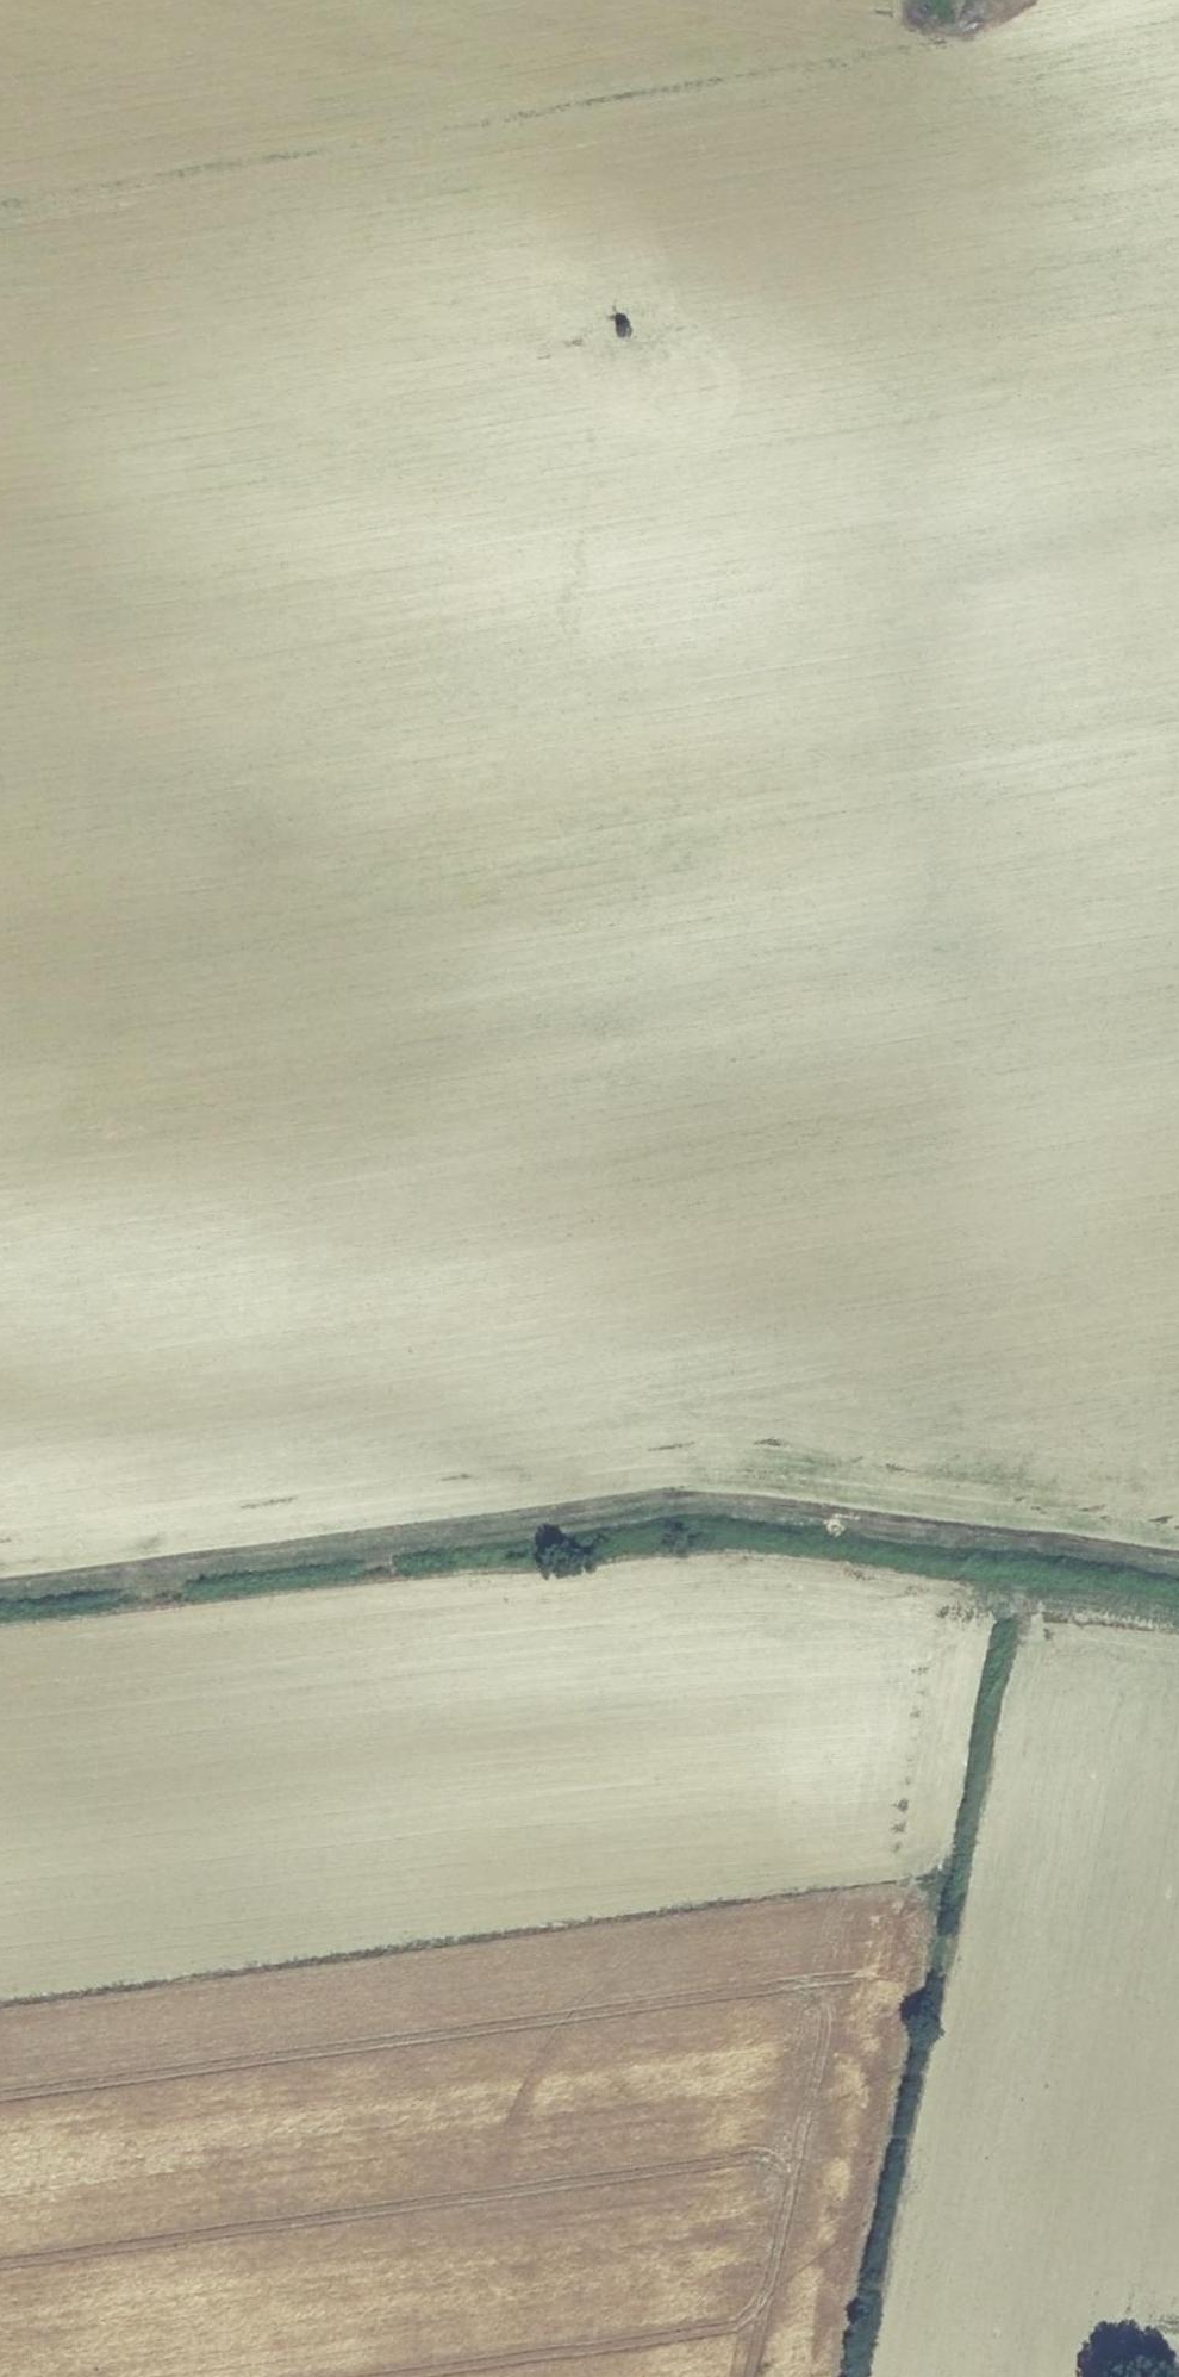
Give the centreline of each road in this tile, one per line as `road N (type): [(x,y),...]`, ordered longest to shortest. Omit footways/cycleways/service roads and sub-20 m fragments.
road 1 (track): [(1178,1568),(739,1503),(628,1496),(220,1572),(0,1594)]

